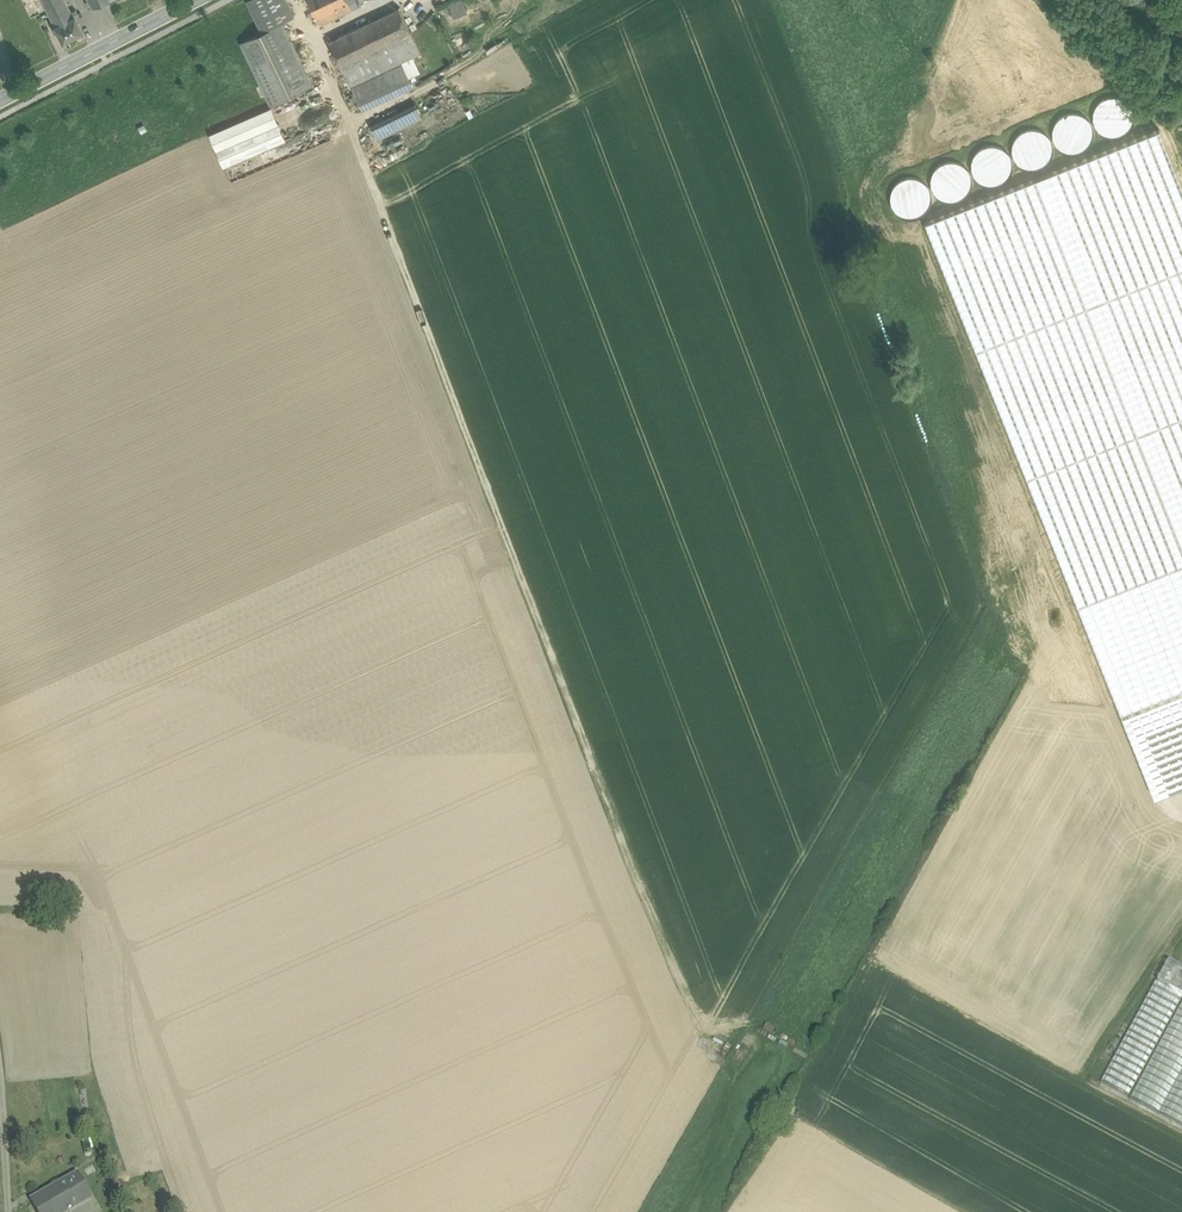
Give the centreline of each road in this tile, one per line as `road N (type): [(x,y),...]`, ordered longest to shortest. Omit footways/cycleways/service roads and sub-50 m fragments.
road 1 (track): [(379,190),(683,990),(706,1025),(755,1025)]
road 2 (tertiary): [(198,0),(0,105)]

